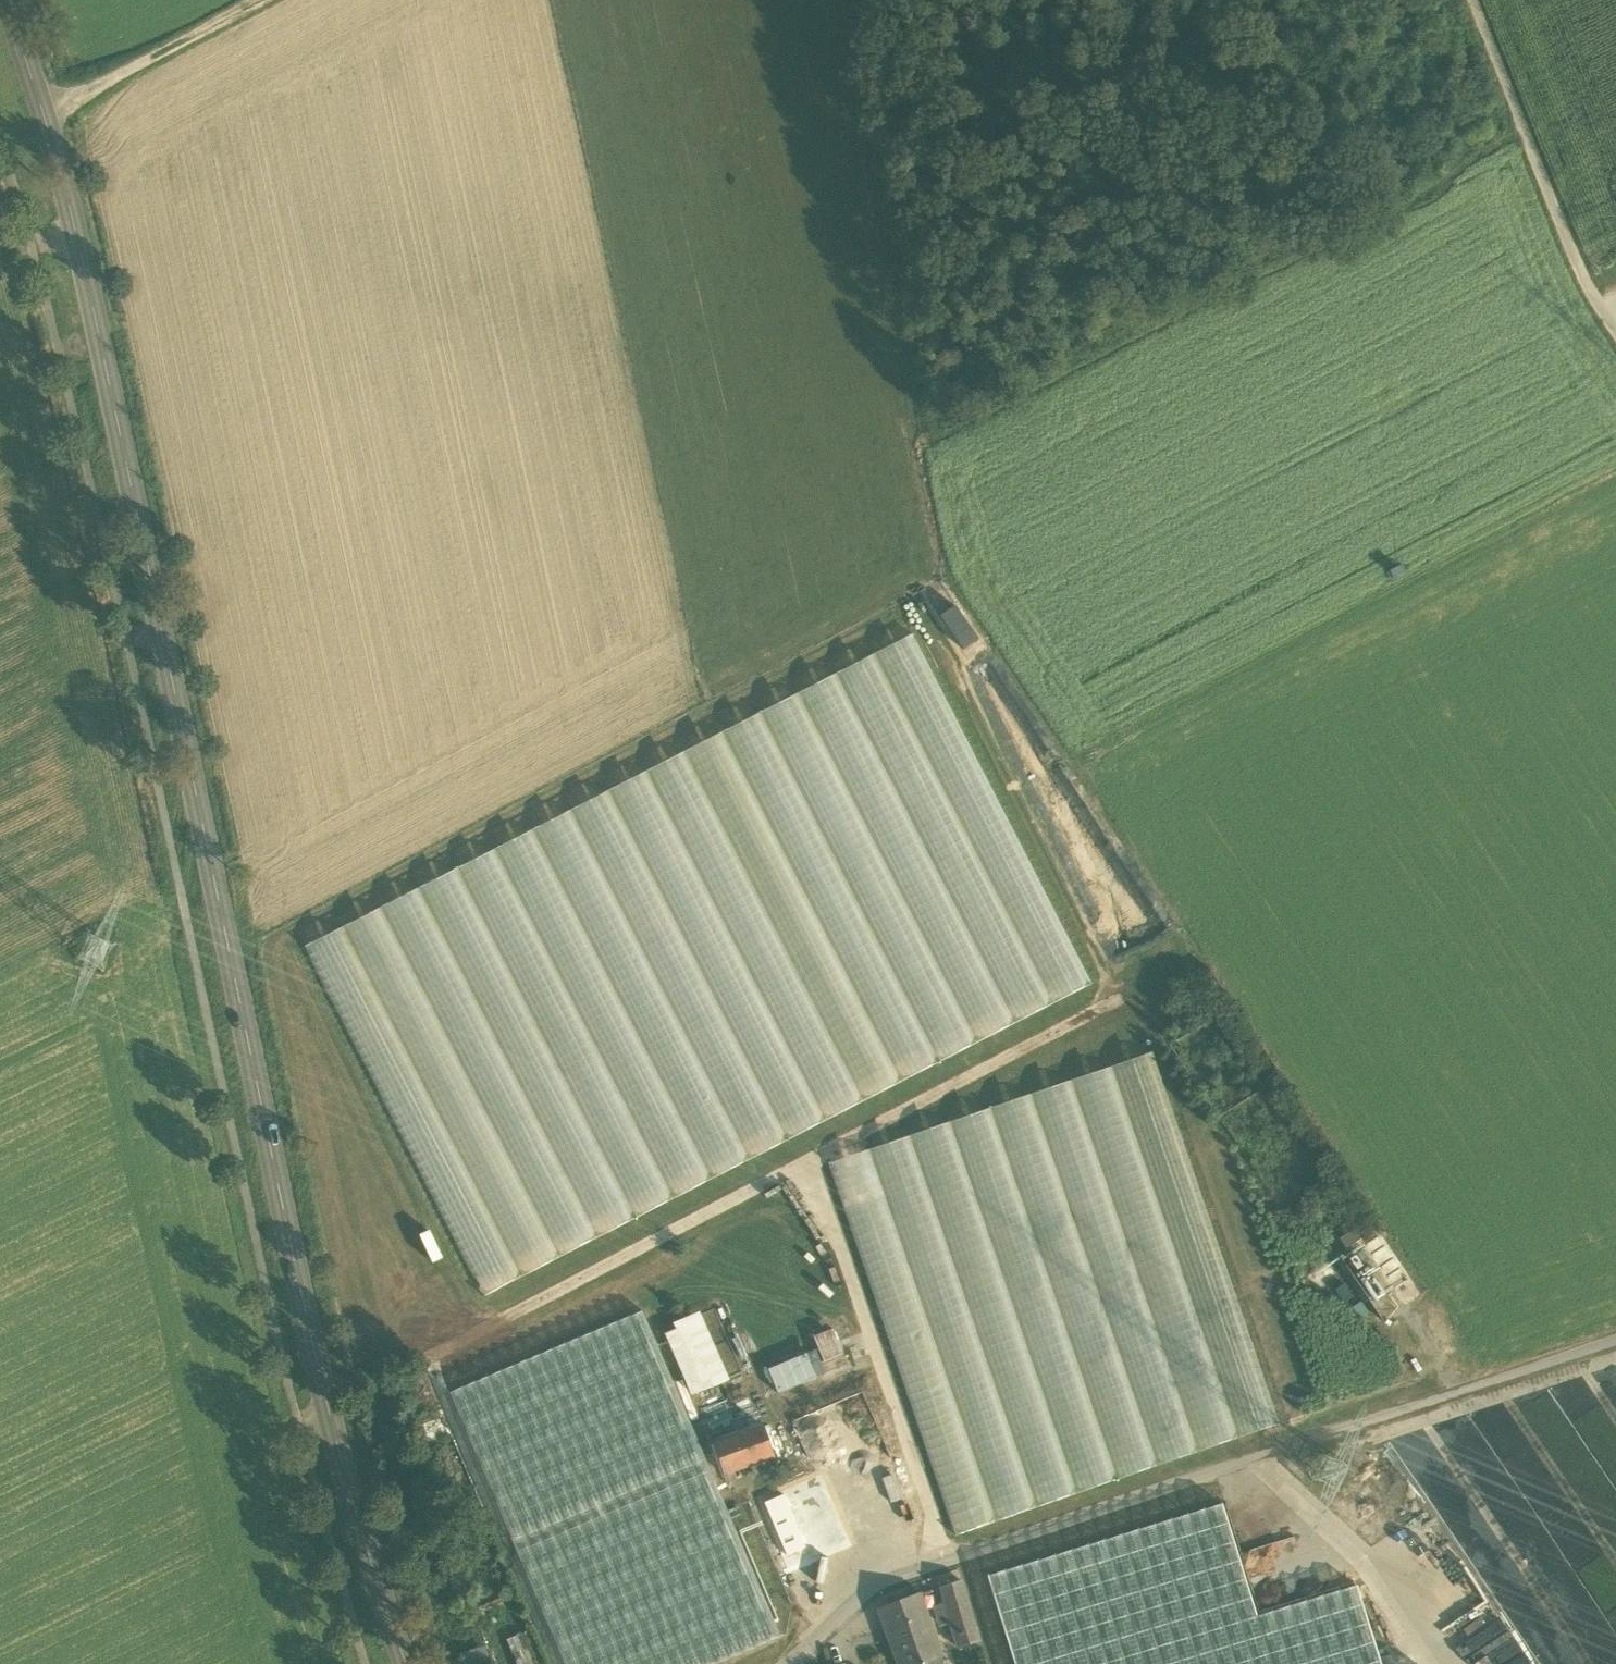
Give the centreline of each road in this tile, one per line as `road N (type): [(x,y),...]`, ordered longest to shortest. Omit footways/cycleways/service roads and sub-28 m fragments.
road 1 (secondary): [(1,0),(43,109),(103,362),(321,1390),(406,1663)]
road 2 (track): [(1615,1337),(871,1586)]
road 3 (track): [(1470,0),(1586,288),(1615,332)]
road 4 (track): [(255,0),(43,109)]

